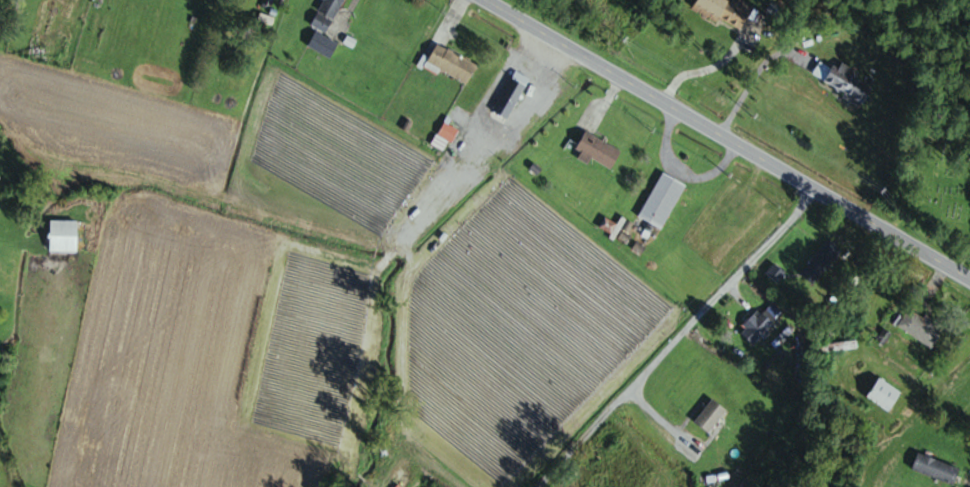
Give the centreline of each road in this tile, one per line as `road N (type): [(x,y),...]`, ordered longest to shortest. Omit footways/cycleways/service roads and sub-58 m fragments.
road 1 (secondary): [(969,283),(470,0)]
road 2 (residential): [(530,486),(812,194)]

